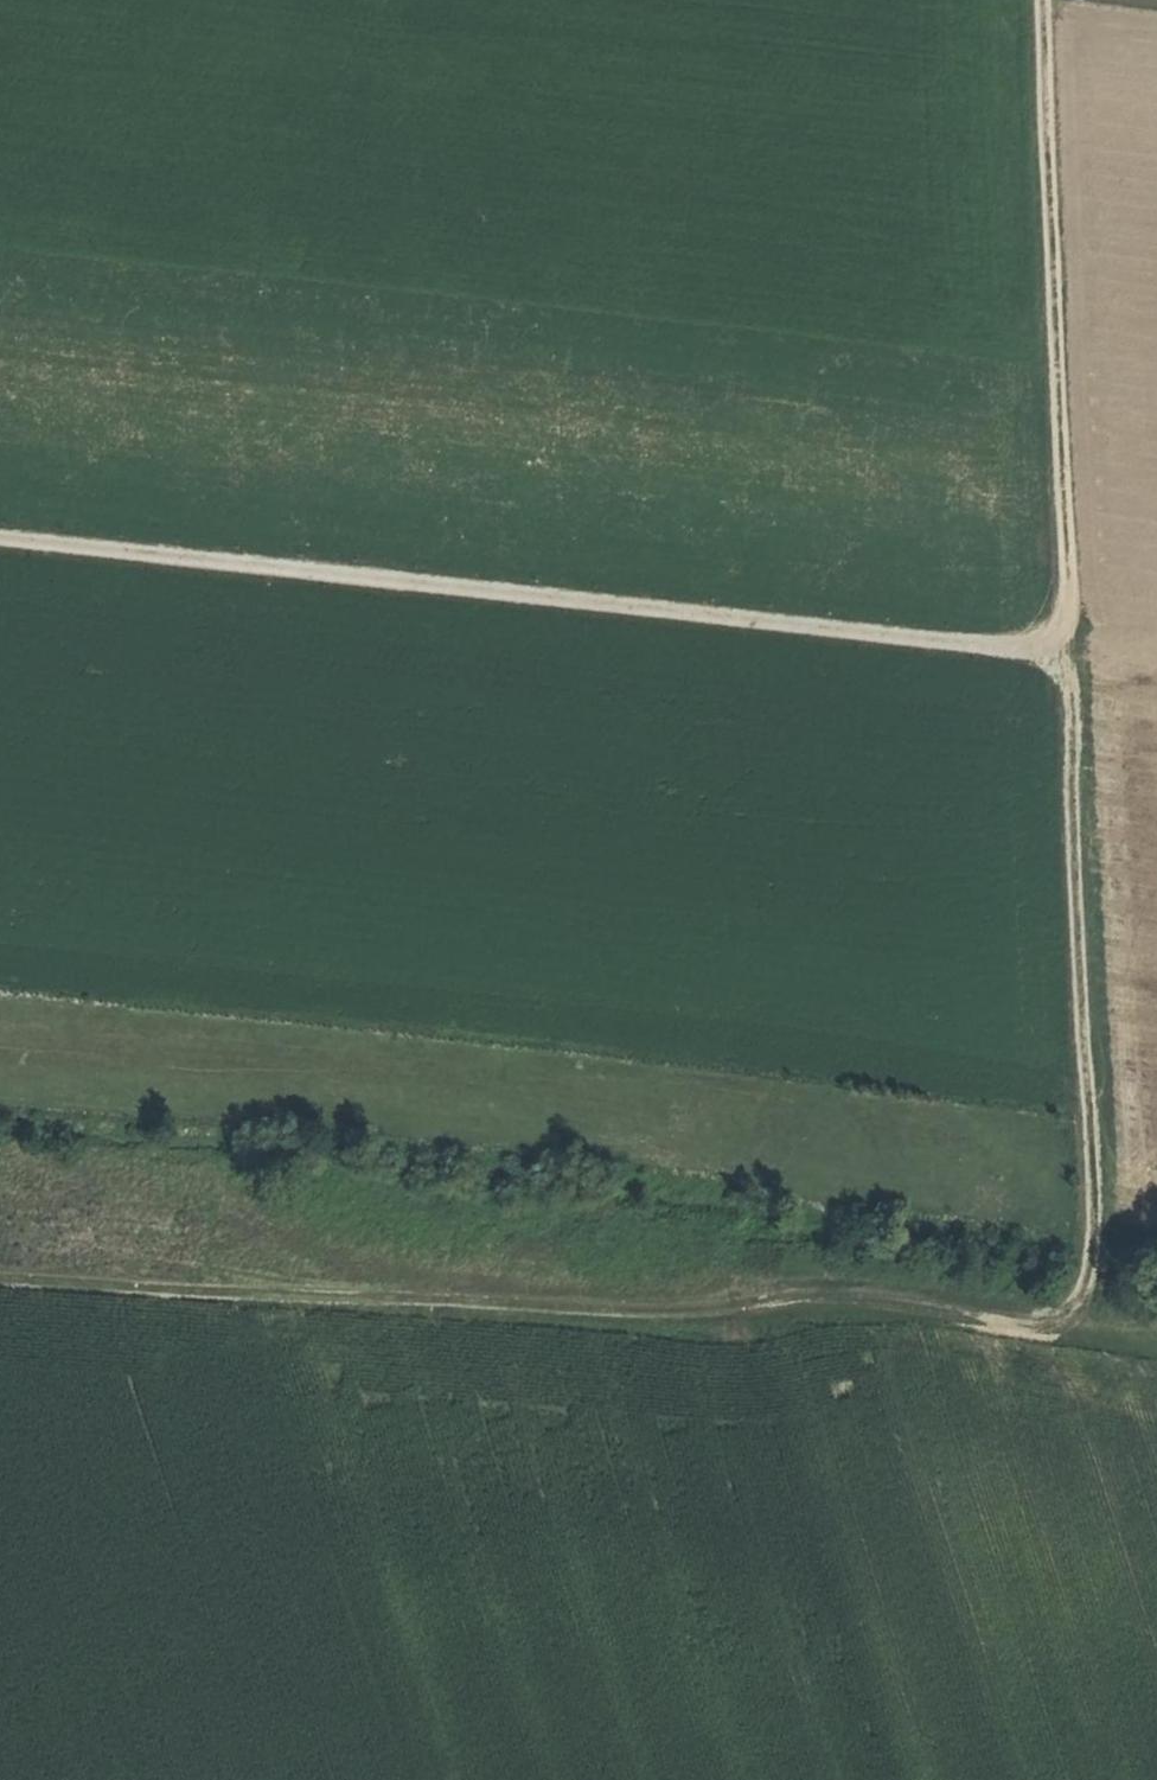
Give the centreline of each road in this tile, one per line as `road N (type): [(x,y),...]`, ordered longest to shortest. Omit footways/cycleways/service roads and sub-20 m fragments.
road 1 (track): [(1049,0),(1085,1270),(1069,1316),(1025,1325),(806,1295),(712,1312),(0,1280)]

